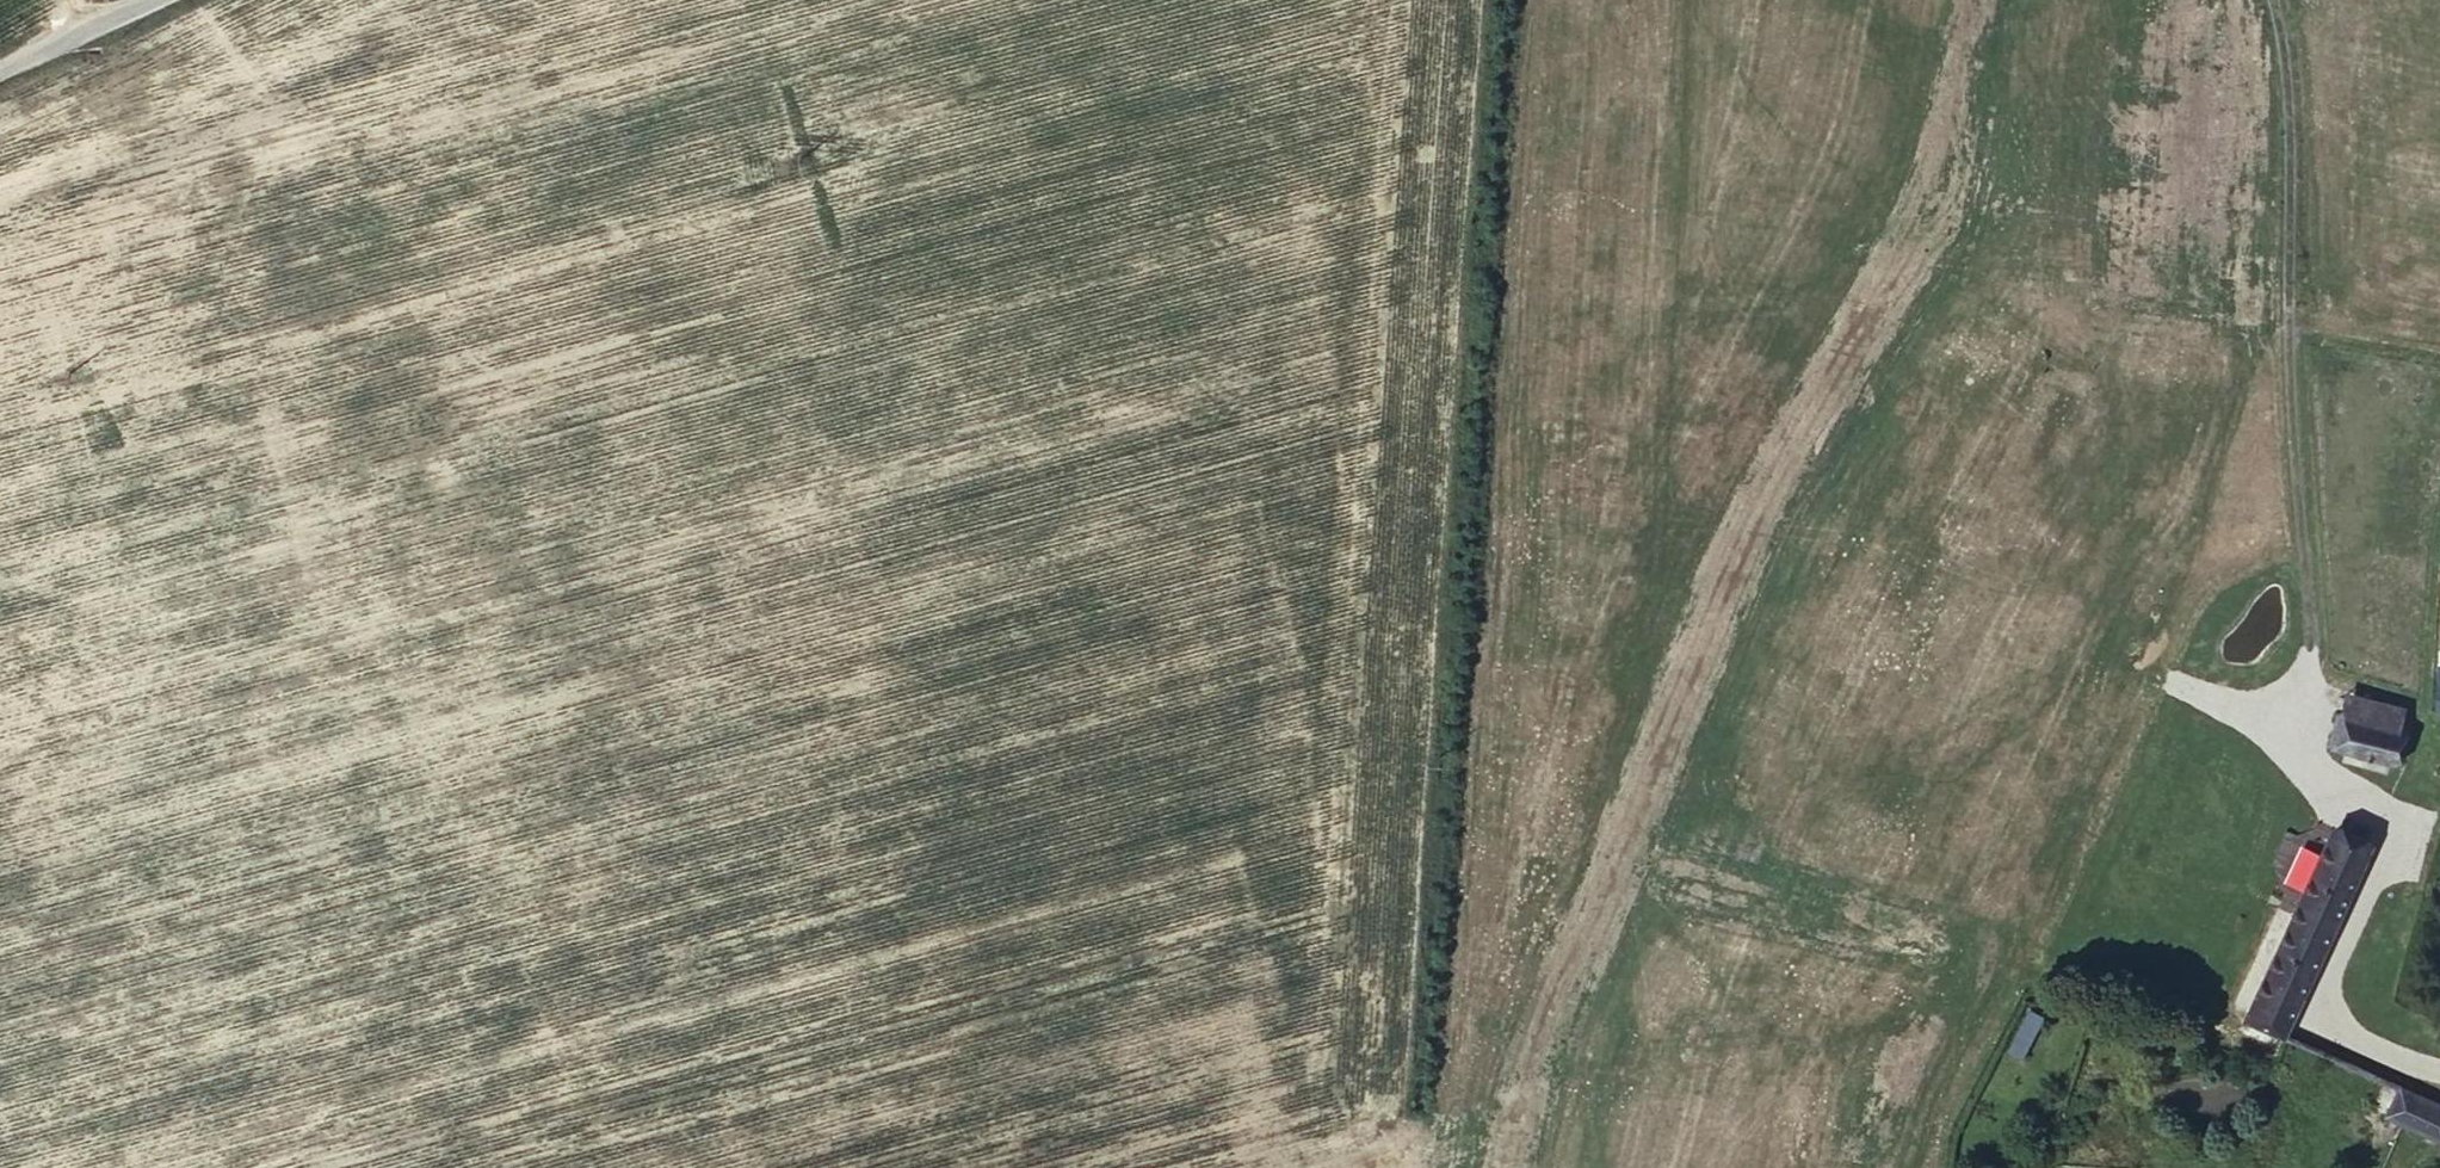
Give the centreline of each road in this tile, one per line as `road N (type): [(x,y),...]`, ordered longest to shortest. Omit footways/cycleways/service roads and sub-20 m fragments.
road 1 (track): [(2278,0),(2290,39),(2294,361),(2312,672),(2303,735),(2311,760),(2392,813),(2391,840),(2331,978),(2329,1006),(2342,1031),(2439,1072)]
road 2 (tertiary): [(149,0),(0,67)]

